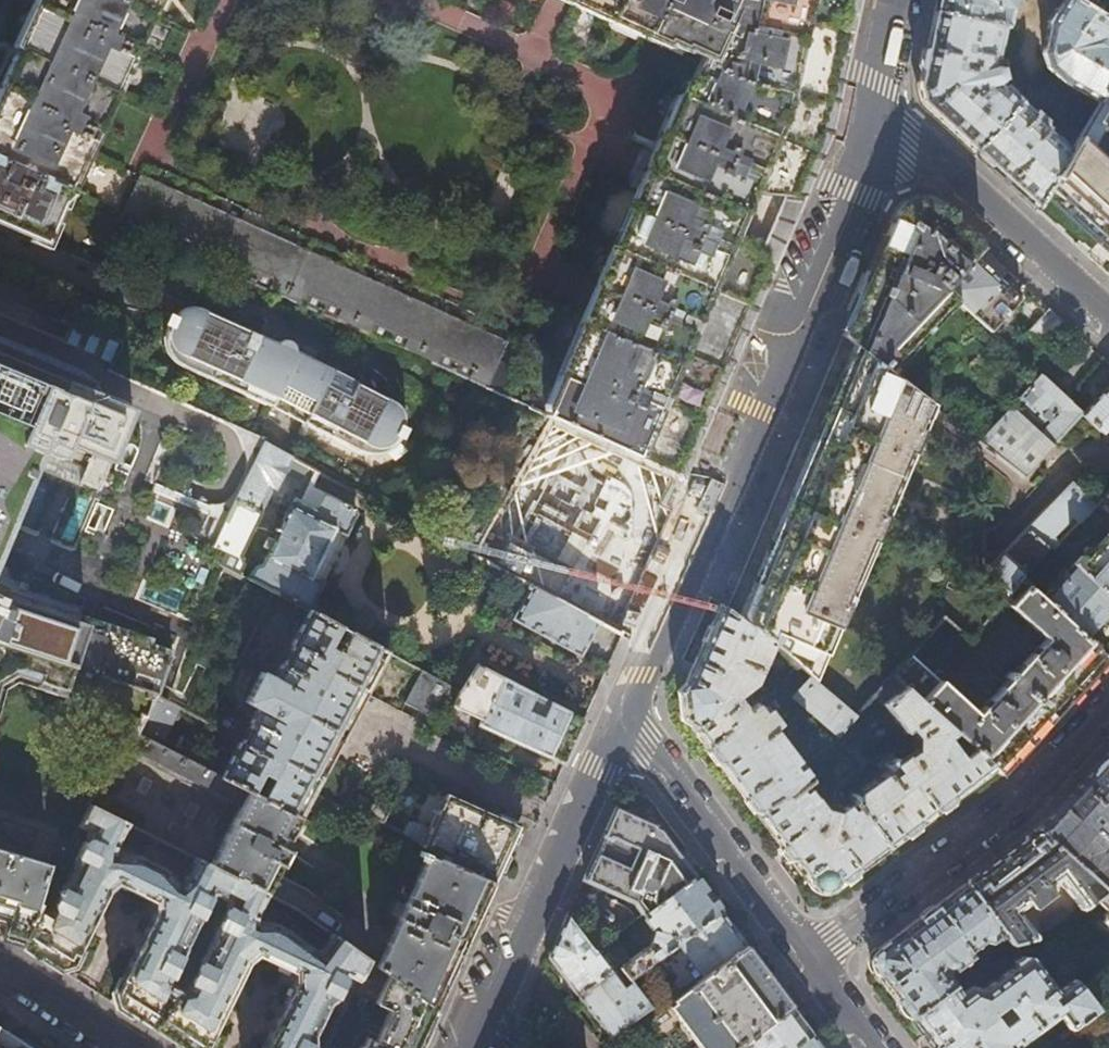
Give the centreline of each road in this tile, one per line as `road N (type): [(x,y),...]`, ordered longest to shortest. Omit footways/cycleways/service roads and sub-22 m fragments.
road 1 (residential): [(623,709),(874,129)]
road 2 (residential): [(1108,700),(1019,798),(807,960)]
road 3 (residential): [(470,1047),(623,709)]
road 4 (residential): [(807,960),(623,709)]
road 5 (residential): [(874,129),(946,170),(1108,321)]
road 6 (residential): [(0,243),(127,299)]
road 7 (residential): [(0,972),(115,1047)]
road 8 (residential): [(874,129),(897,0)]

